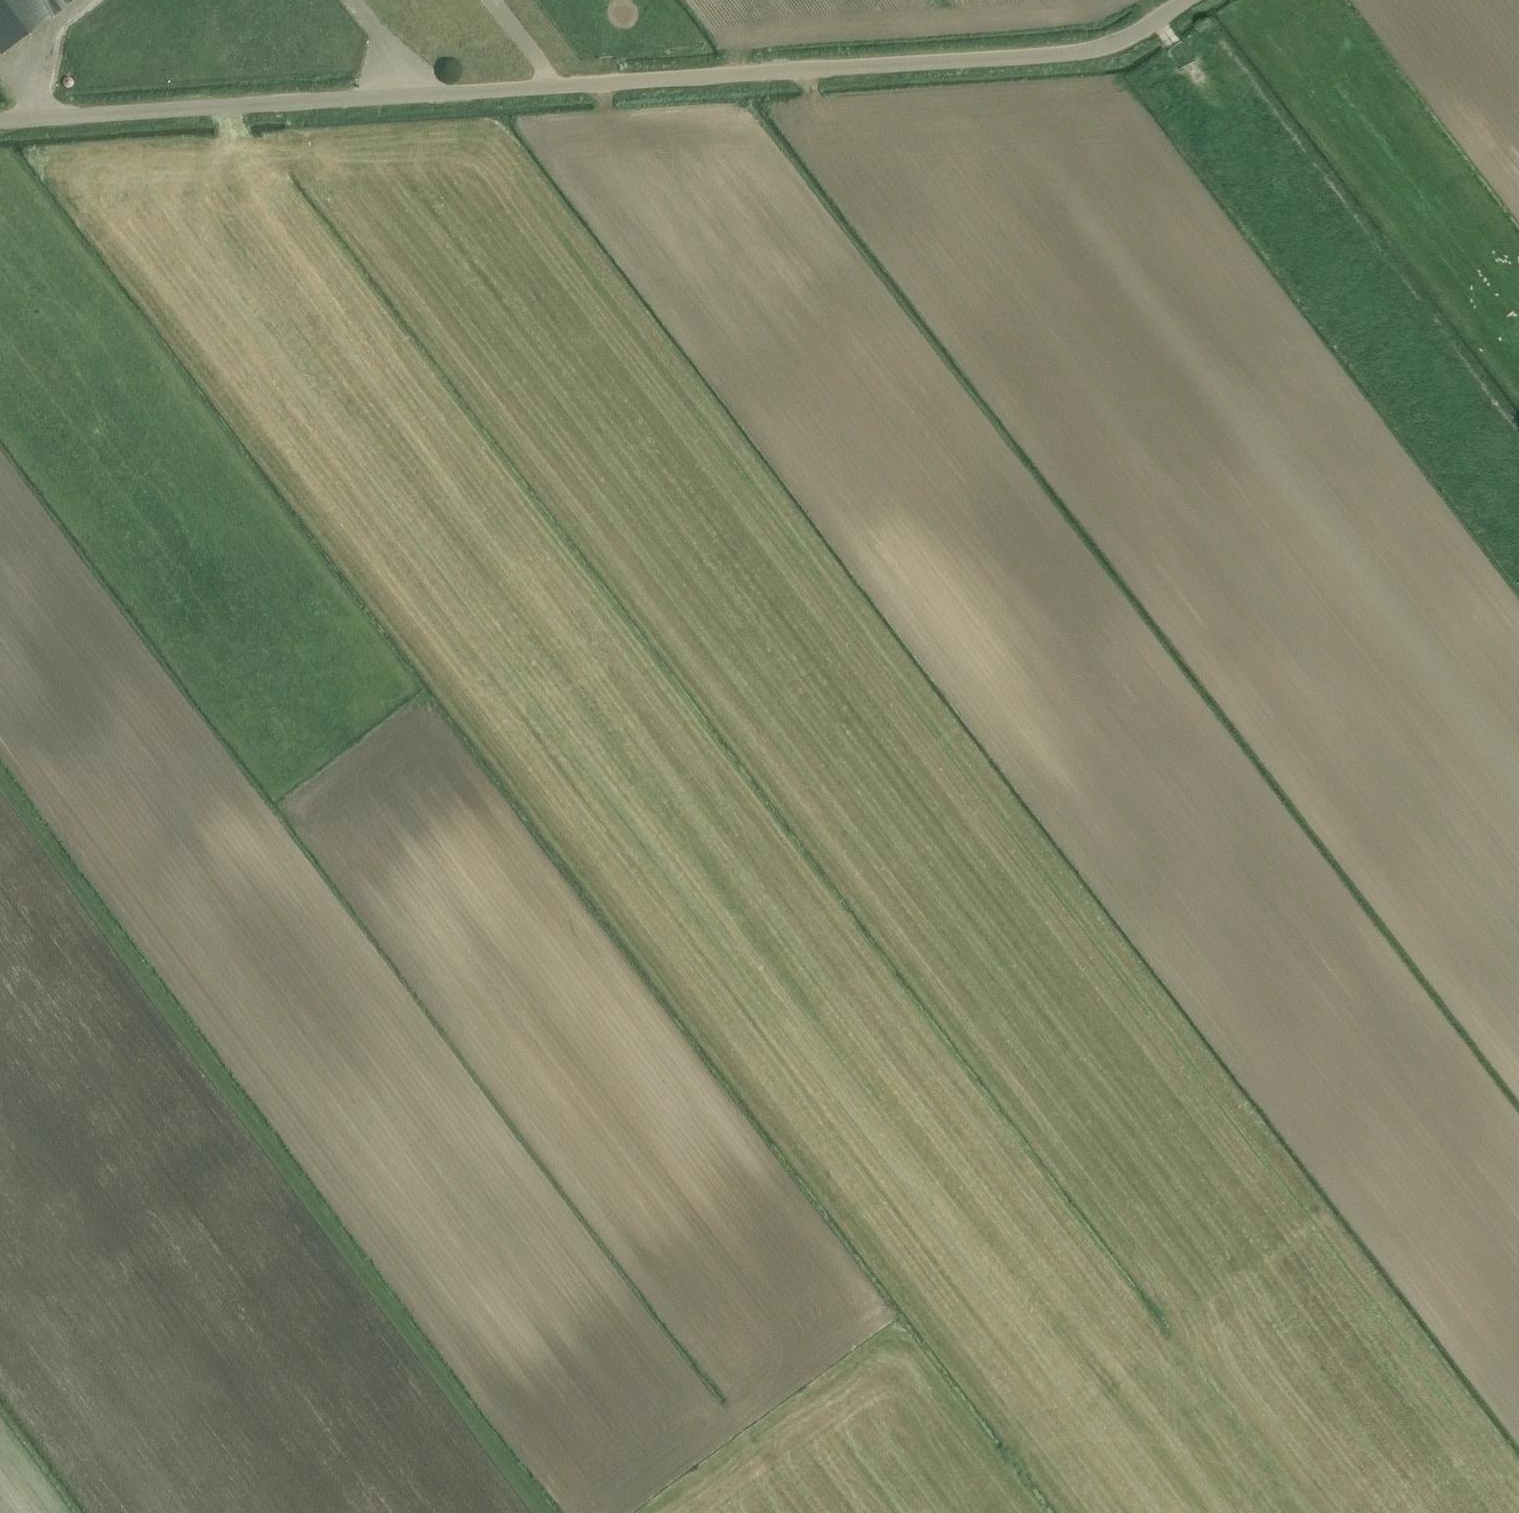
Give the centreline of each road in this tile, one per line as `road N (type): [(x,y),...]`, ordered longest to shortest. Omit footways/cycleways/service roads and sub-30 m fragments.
road 1 (unclassified): [(0,115),(1090,50),(1131,38),(1185,0)]

